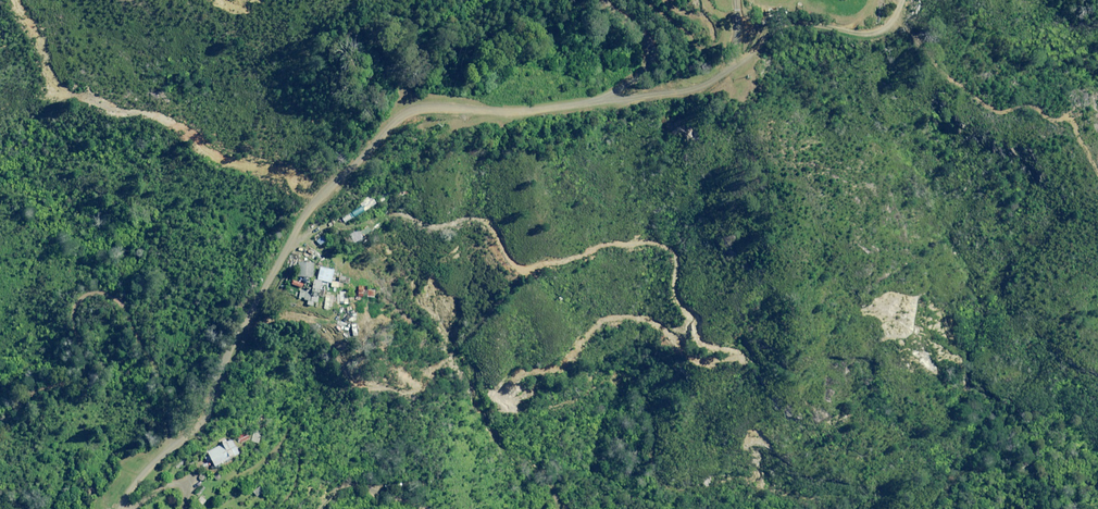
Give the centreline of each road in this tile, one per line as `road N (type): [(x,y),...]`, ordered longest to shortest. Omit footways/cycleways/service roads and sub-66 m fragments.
road 1 (track): [(283,239),(318,226),(360,231),(379,217),(431,231),(468,225),(486,235),(506,271),(540,277),(641,244),(674,252),(678,301),(718,349),(691,354),(661,327),(609,324),(555,373),(513,385),(513,405),(552,403),(626,373),(656,386),(653,477),(688,492),(717,485),(841,497),(872,508)]
road 2 (unclassified): [(95,508),(109,480),(194,392),(231,303),(258,266),(396,120),(424,107),(500,111),(634,94)]
road 3 (unclassified): [(899,0),(882,27),(777,28),(706,82),(634,94)]
road 4 (track): [(935,508),(943,485),(1032,431)]

